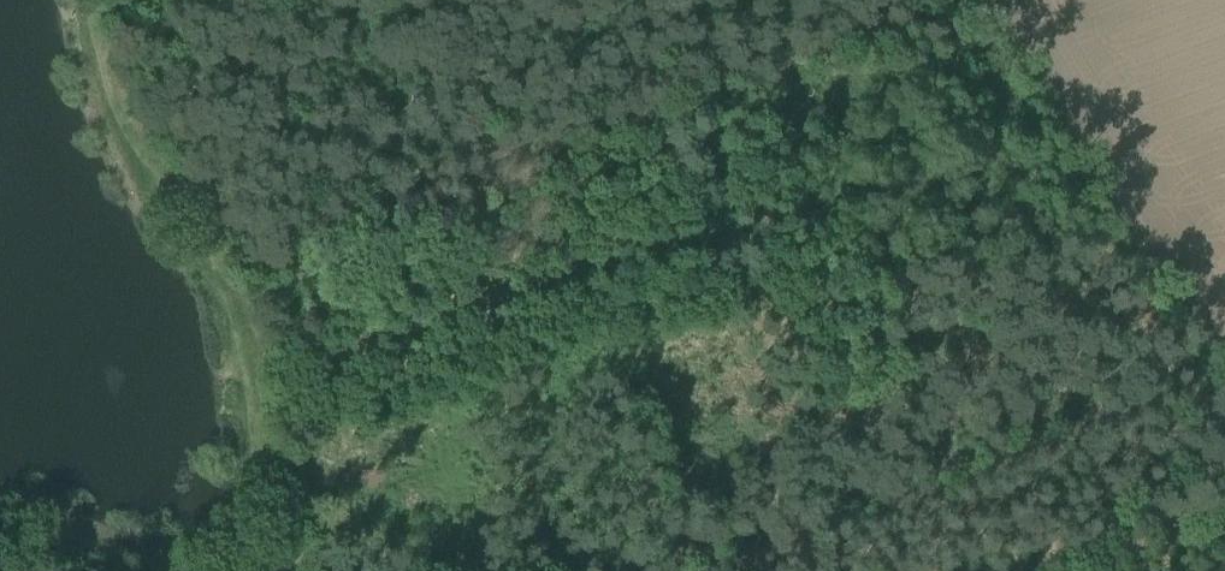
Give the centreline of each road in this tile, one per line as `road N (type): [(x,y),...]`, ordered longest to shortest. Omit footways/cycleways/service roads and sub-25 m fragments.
road 1 (track): [(770,560),(1210,398),(1215,434),(1196,466),(1048,570)]

